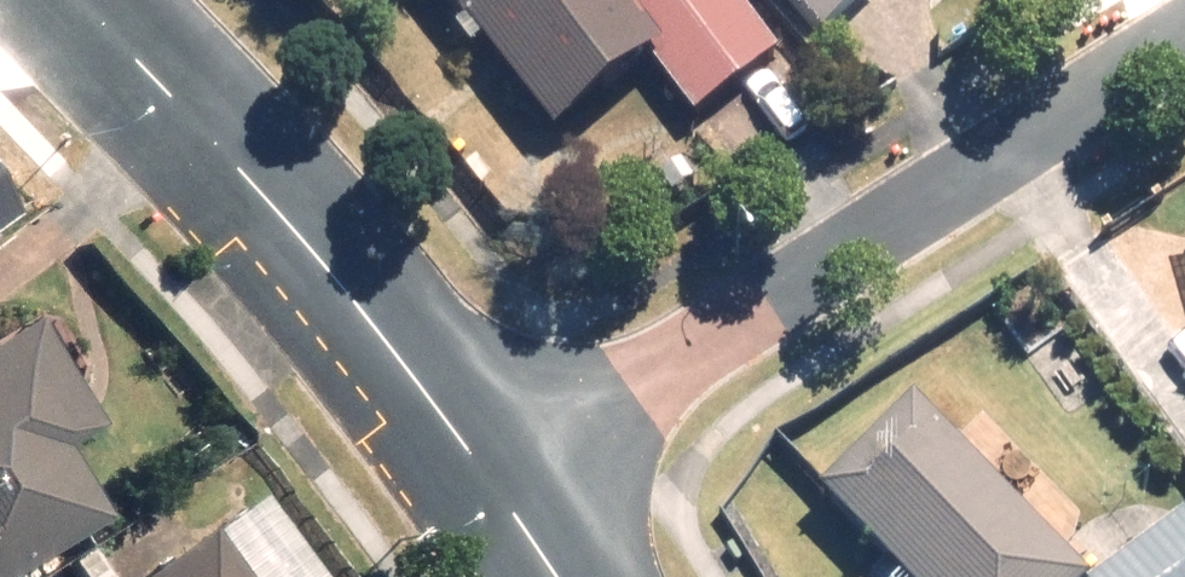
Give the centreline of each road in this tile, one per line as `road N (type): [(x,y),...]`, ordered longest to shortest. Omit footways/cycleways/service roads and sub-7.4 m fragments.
road 1 (residential): [(490,479),(1184,37)]
road 2 (tertiary): [(112,0),(490,479)]
road 3 (tertiary): [(490,479),(560,576)]

